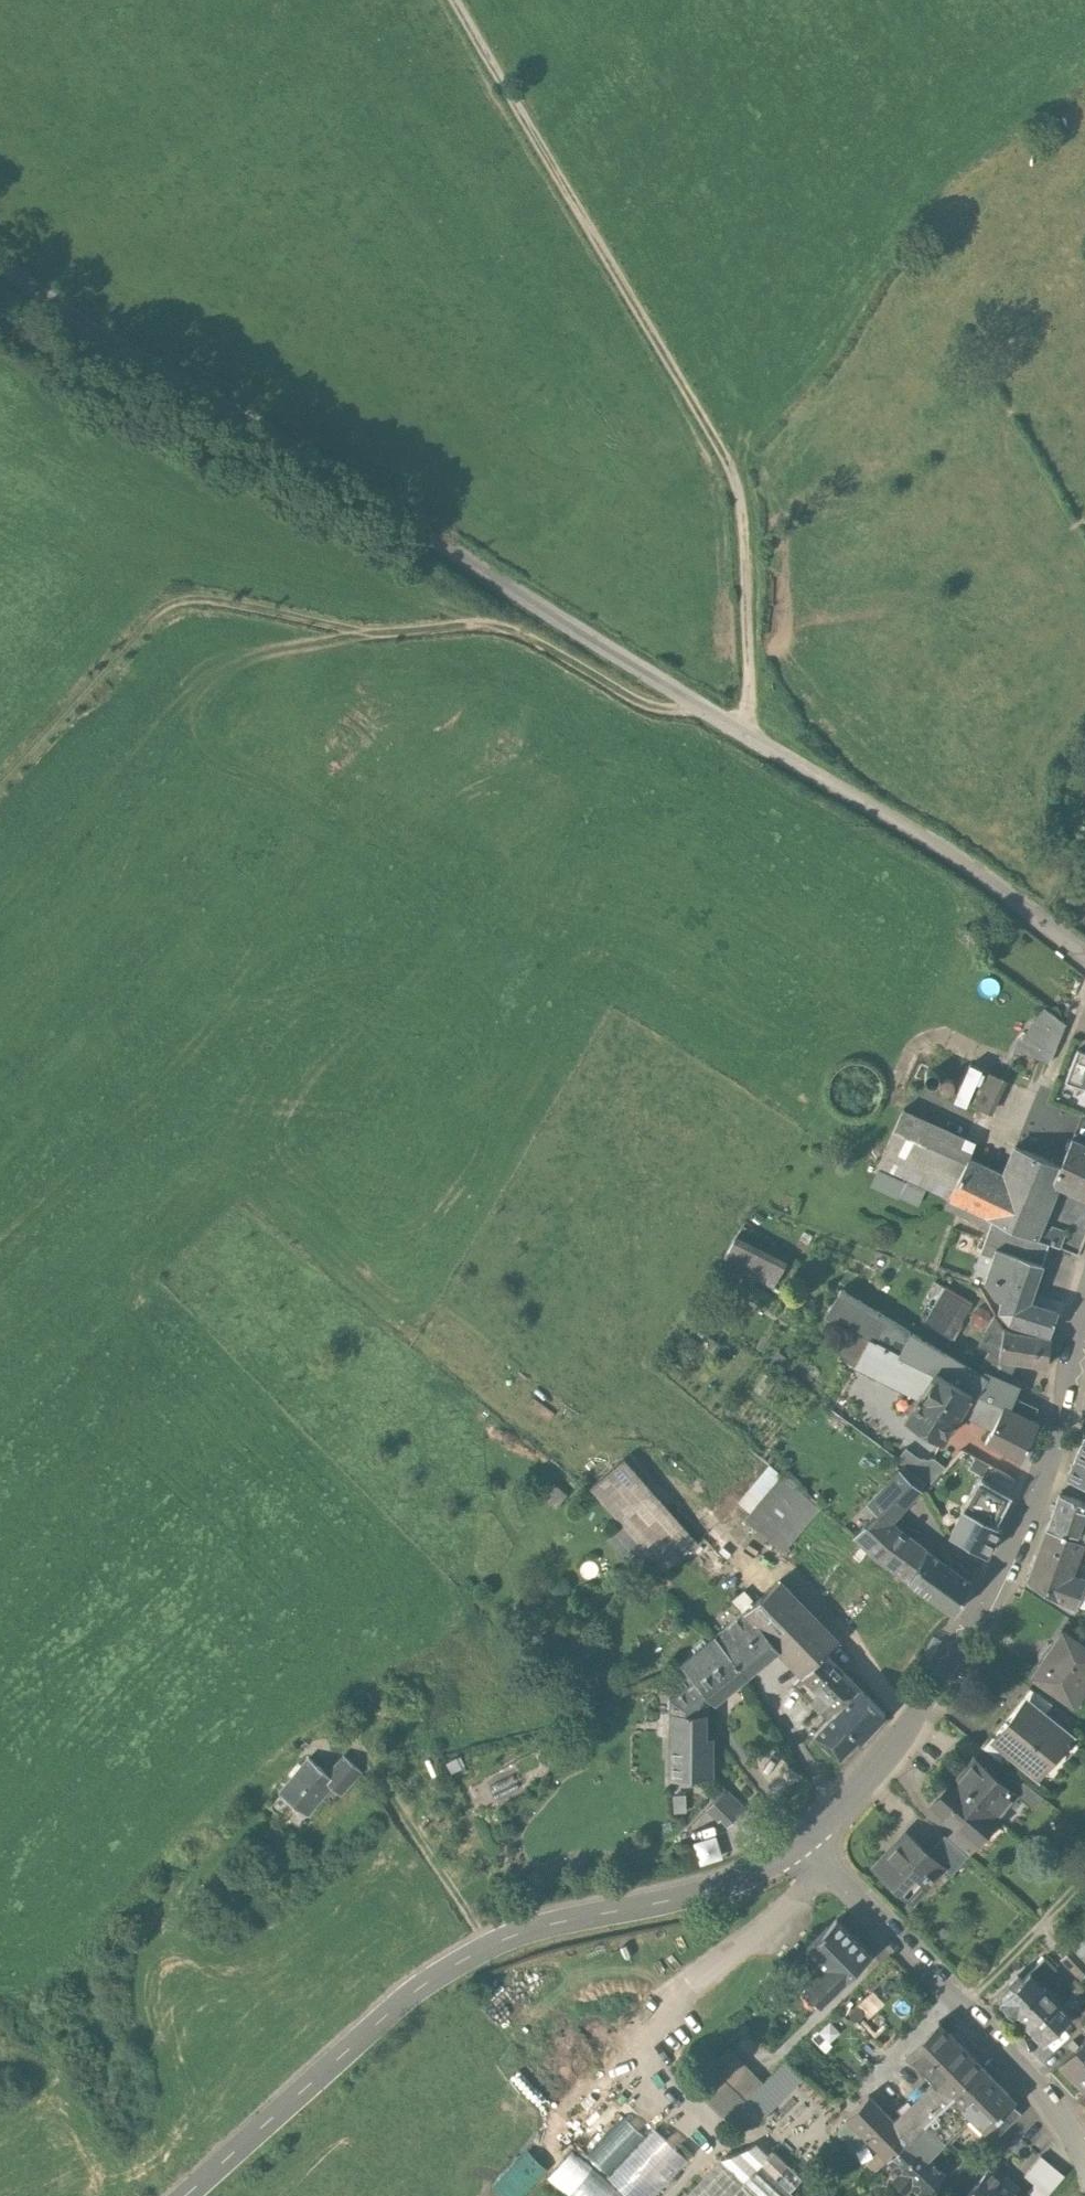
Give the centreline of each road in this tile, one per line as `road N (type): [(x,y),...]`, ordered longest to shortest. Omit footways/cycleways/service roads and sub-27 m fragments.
road 1 (unclassified): [(0,266),(68,316),(708,715),(1011,891),(1084,952)]
road 2 (track): [(748,738),(756,590),(735,474),(699,395),(464,0)]
road 3 (track): [(708,715),(638,706),(504,630),(375,636),(183,601),(151,620),(0,785)]
road 4 (tertiary): [(194,2195),(427,1979),(552,1922),(703,1893),(761,1872),(803,1843)]
road 5 (tertiary): [(803,1843),(902,1736),(964,1639),(1057,1441),(1084,1324)]
road 6 (unclassified): [(1084,2141),(1054,2097),(803,1843)]

